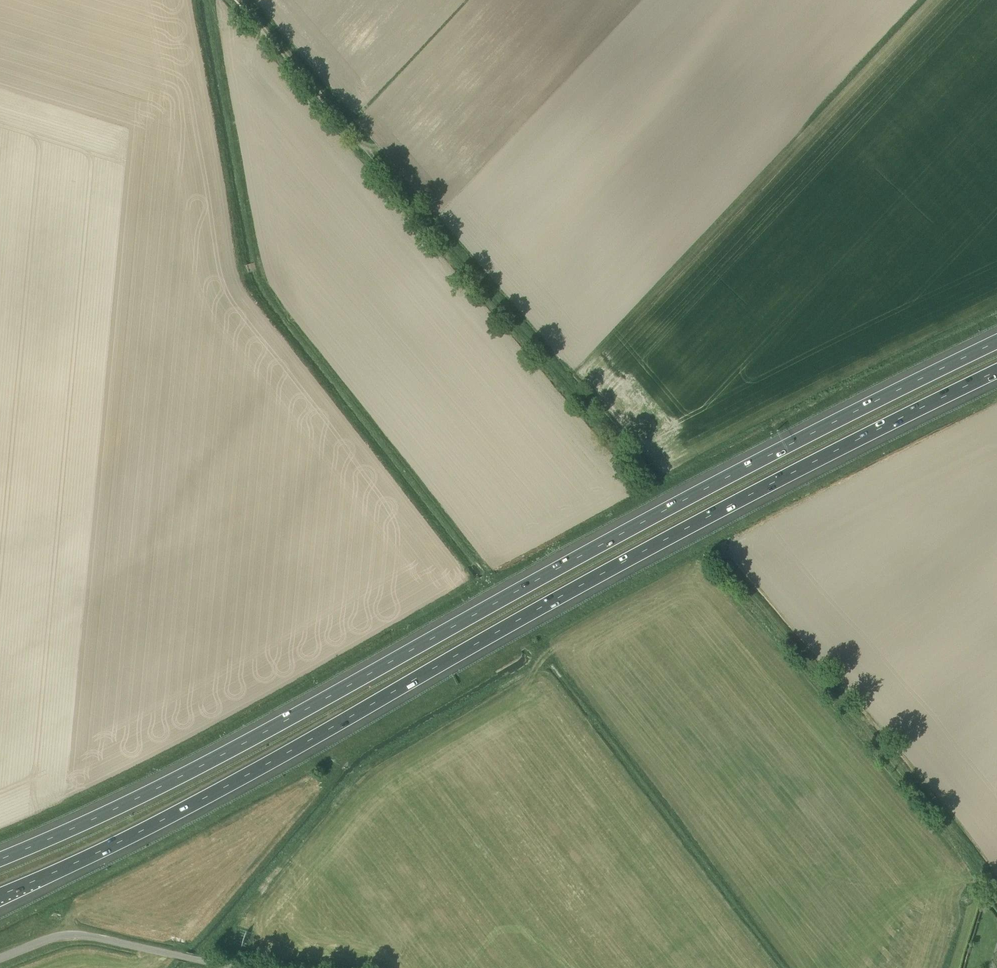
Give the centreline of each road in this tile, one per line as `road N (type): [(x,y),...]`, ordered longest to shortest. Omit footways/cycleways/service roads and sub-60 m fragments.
road 1 (motorway): [(0,894),(195,802),(604,571),(996,371)]
road 2 (motorway): [(996,343),(595,548),(267,731),(0,859)]
road 3 (track): [(209,0),(266,283),(482,563)]
road 4 (track): [(238,0),(643,470)]
road 5 (track): [(547,661),(360,771),(187,967)]
road 6 (track): [(727,570),(928,796),(996,892)]
road 7 (unclassified): [(228,967),(74,933),(0,957)]

